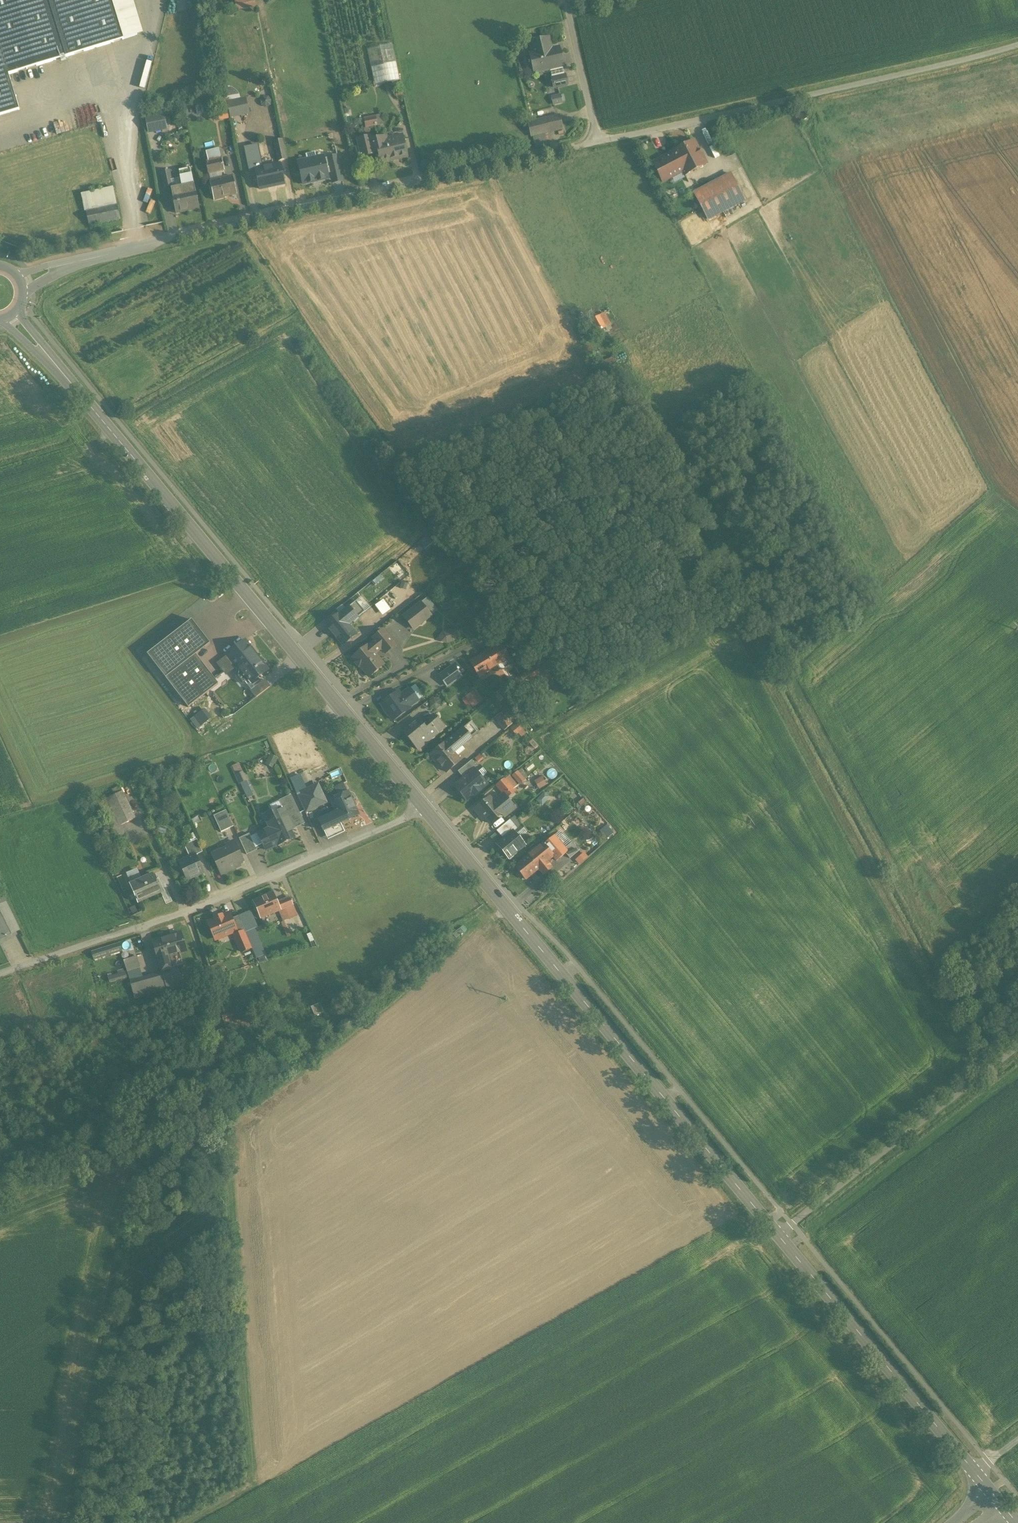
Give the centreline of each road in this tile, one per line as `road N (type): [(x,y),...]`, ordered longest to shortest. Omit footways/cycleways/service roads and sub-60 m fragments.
road 1 (unclassified): [(565,0),(596,140),(144,243),(20,282)]
road 2 (tertiary): [(11,315),(423,808)]
road 3 (tertiary): [(423,808),(778,1235)]
road 4 (unclassified): [(423,808),(185,911),(0,971)]
road 5 (tertiary): [(778,1235),(975,1473)]
road 6 (unclassified): [(1017,1046),(778,1235)]

